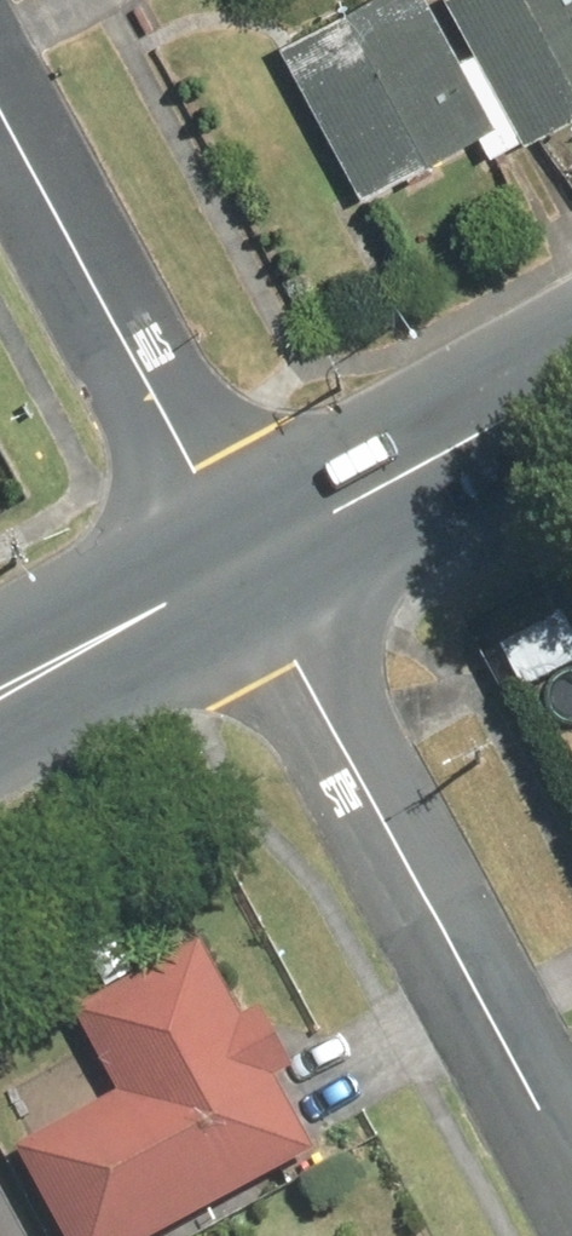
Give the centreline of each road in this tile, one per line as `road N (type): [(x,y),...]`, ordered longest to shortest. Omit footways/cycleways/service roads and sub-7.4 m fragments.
road 1 (residential): [(245,564),(571,1178)]
road 2 (residential): [(0,115),(245,564)]
road 3 (secondary): [(245,564),(571,386)]
road 4 (secondary): [(0,697),(245,564)]

